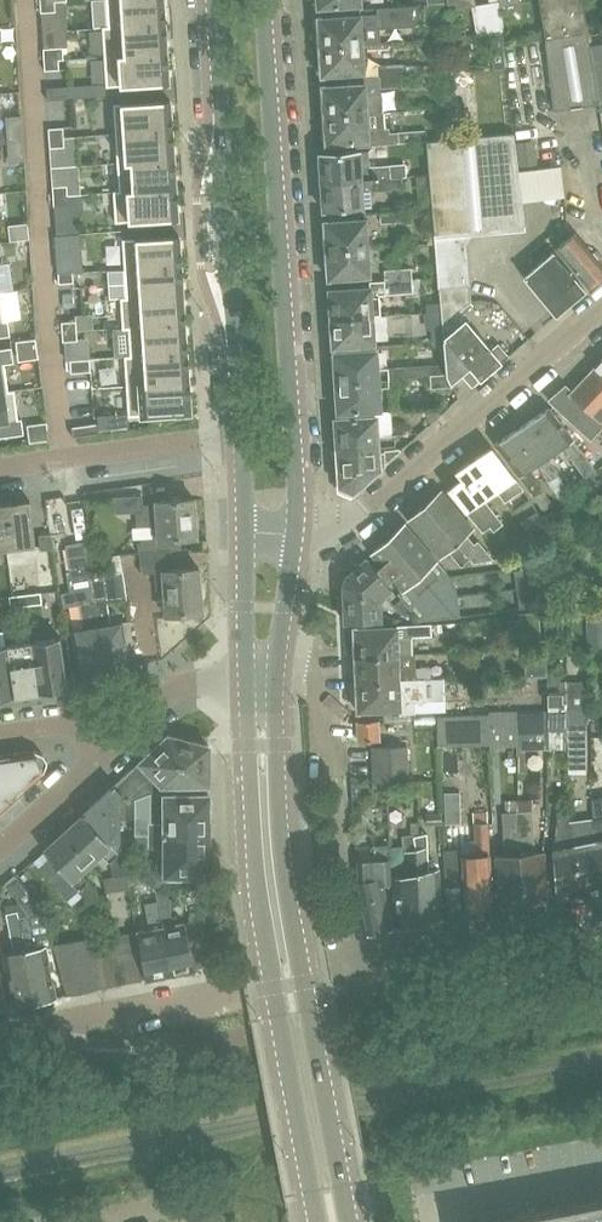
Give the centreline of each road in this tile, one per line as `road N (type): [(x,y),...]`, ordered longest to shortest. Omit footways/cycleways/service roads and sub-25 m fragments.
road 1 (primary): [(348,1221),(285,882),(274,680)]
road 2 (primary): [(247,681),(260,904),(319,1221)]
road 3 (primary): [(295,533),(263,0)]
road 4 (primary): [(213,0),(240,437)]
road 5 (residential): [(295,533),(333,528),(371,505),(601,306)]
road 6 (residential): [(601,919),(595,926),(564,919),(332,966)]
road 7 (residential): [(0,469),(240,437)]
road 8 (residential): [(0,1046),(64,1044),(72,1019),(219,995)]
road 9 (unclassified): [(101,757),(178,687),(247,681)]
road 10 (primary): [(245,531),(247,681)]
road 11 (primary): [(274,680),(295,533)]
road 12 (unclassified): [(0,846),(101,757)]

